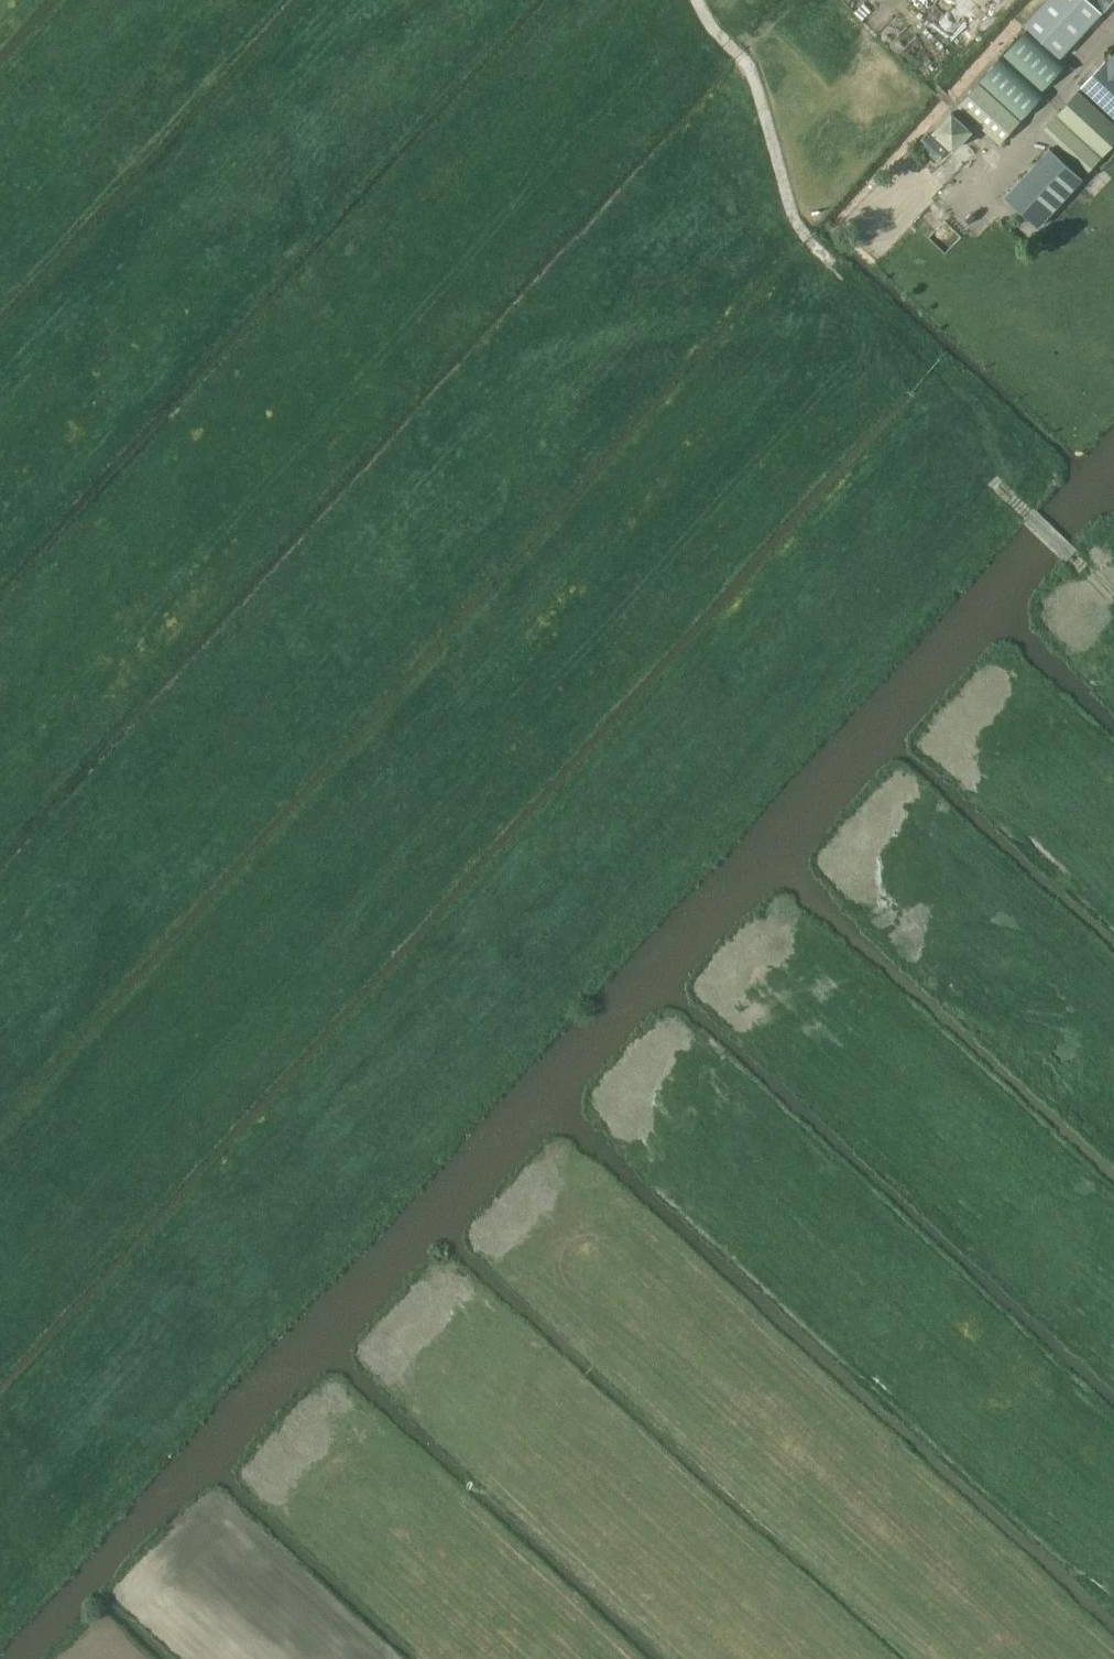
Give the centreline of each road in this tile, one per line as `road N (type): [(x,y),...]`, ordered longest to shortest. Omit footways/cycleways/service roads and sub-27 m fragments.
road 1 (track): [(696,0),(744,62),(799,226),(982,412),(1009,491),(1113,593)]

